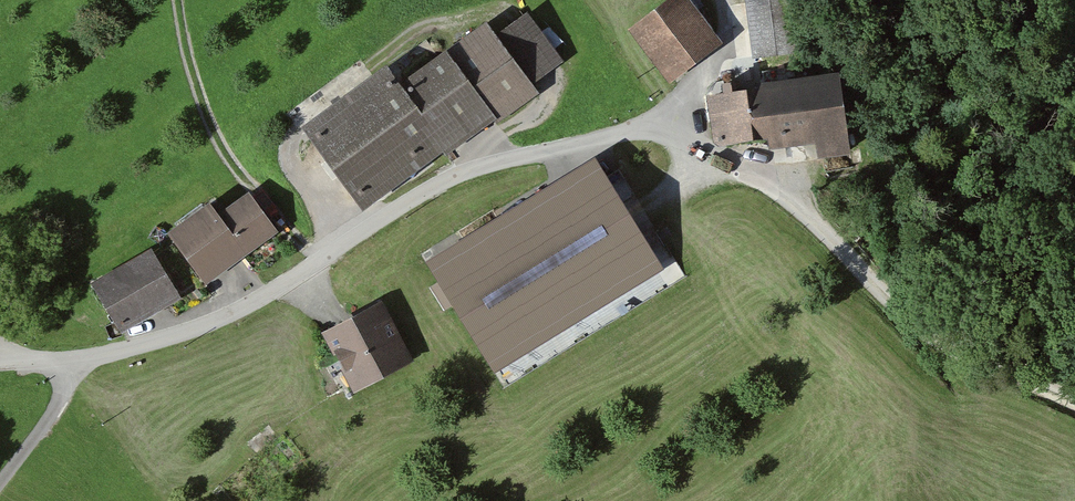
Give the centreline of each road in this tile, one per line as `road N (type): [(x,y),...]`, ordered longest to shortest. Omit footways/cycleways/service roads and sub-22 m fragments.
road 1 (unclassified): [(674,122),(469,170),(413,196),(246,306),(188,332),(71,362)]
road 2 (track): [(674,122),(767,179),(935,337),(1074,402)]
road 3 (unclassified): [(0,483),(63,396),(71,362)]
road 4 (track): [(674,122),(726,40),(722,0)]

